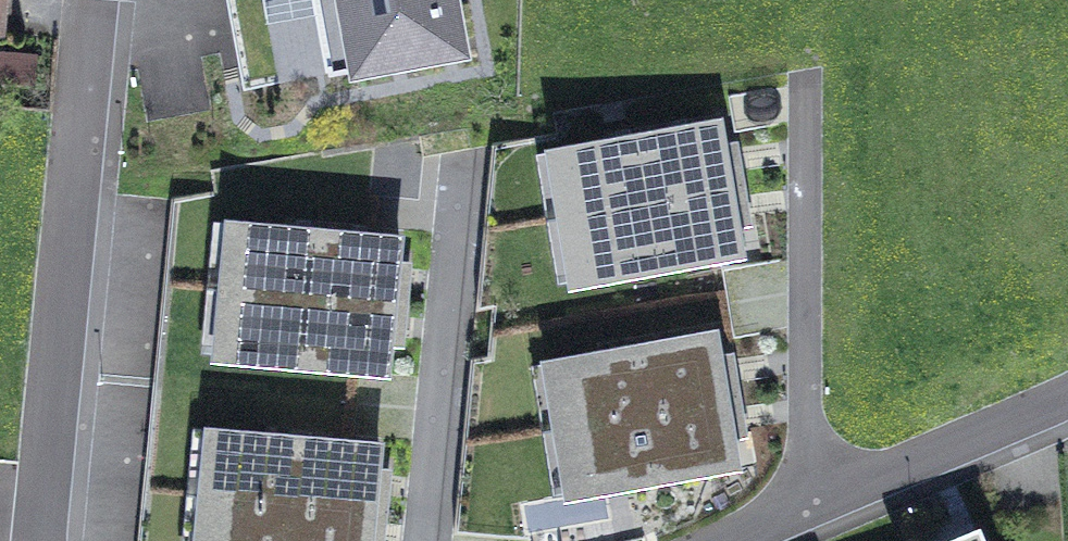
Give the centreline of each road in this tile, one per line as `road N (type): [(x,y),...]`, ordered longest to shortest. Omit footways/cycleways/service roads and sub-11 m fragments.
road 1 (residential): [(52,540),(91,0)]
road 2 (residential): [(759,540),(1067,400)]

